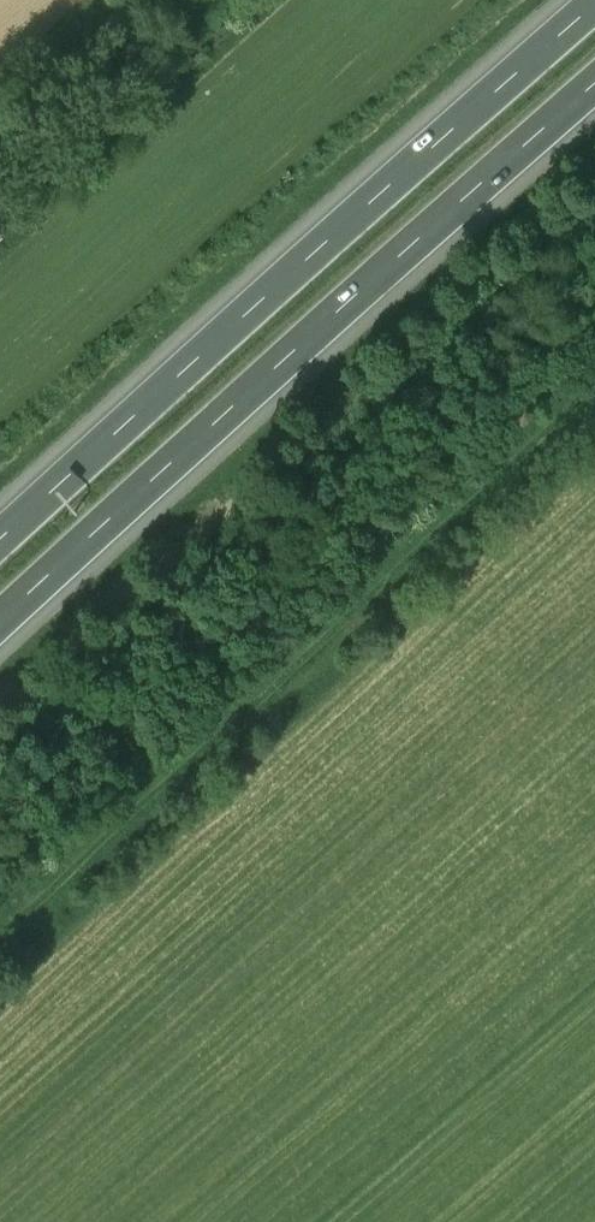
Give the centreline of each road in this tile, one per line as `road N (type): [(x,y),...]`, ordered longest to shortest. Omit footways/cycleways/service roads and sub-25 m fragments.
road 1 (track): [(0,926),(594,388)]
road 2 (motorway): [(594,9),(0,542)]
road 3 (motorway): [(0,628),(594,96)]
road 4 (track): [(95,0),(0,83)]

